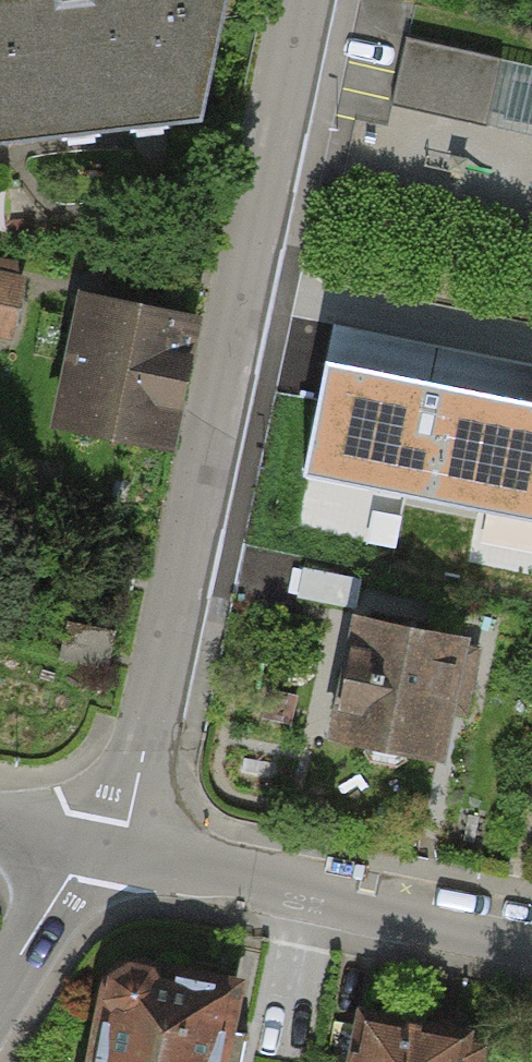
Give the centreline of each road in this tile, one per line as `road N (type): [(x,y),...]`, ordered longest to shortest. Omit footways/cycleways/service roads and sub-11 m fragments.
road 1 (tertiary): [(297,0),(127,823),(95,853)]
road 2 (residential): [(95,853),(531,946)]
road 3 (tertiary): [(95,853),(69,877),(0,985)]

